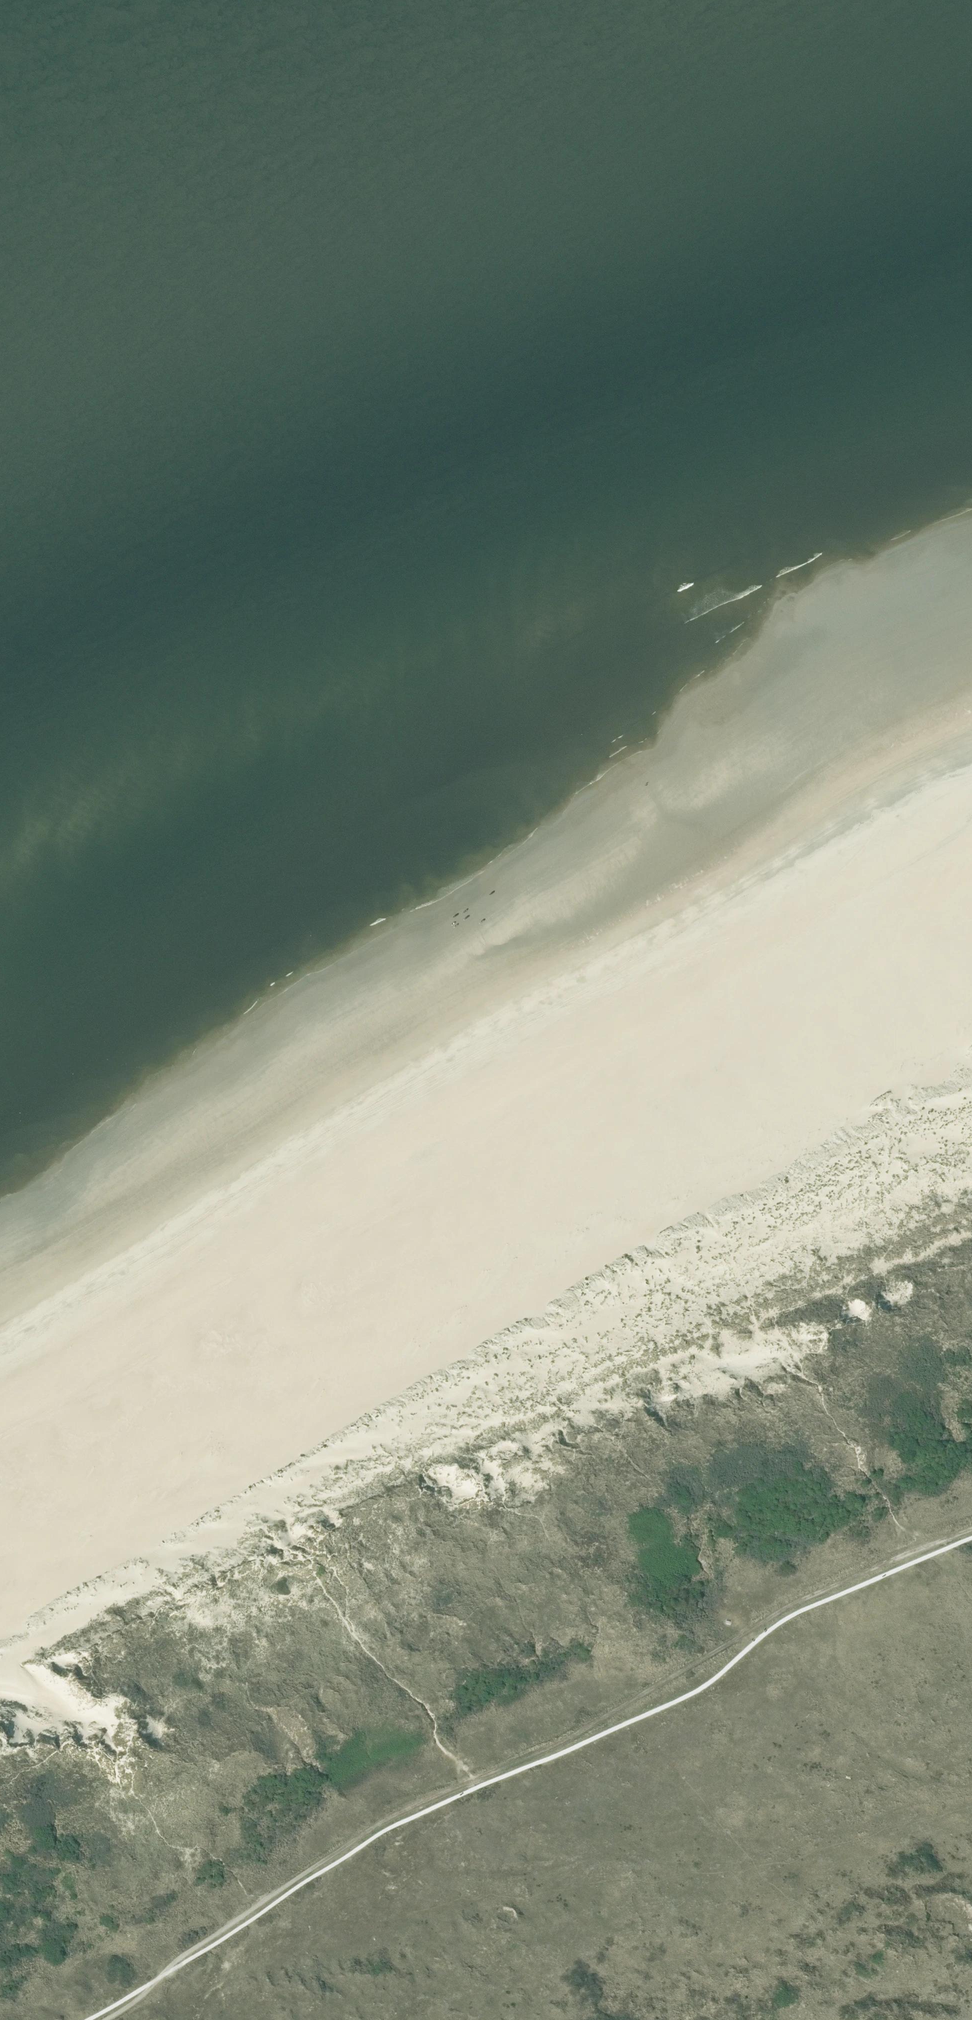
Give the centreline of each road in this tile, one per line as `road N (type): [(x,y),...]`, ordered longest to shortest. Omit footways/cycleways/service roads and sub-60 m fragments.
road 1 (track): [(971,1529),(806,1597),(571,1738),(375,1826),(178,1957),(154,1989),(106,2019)]

